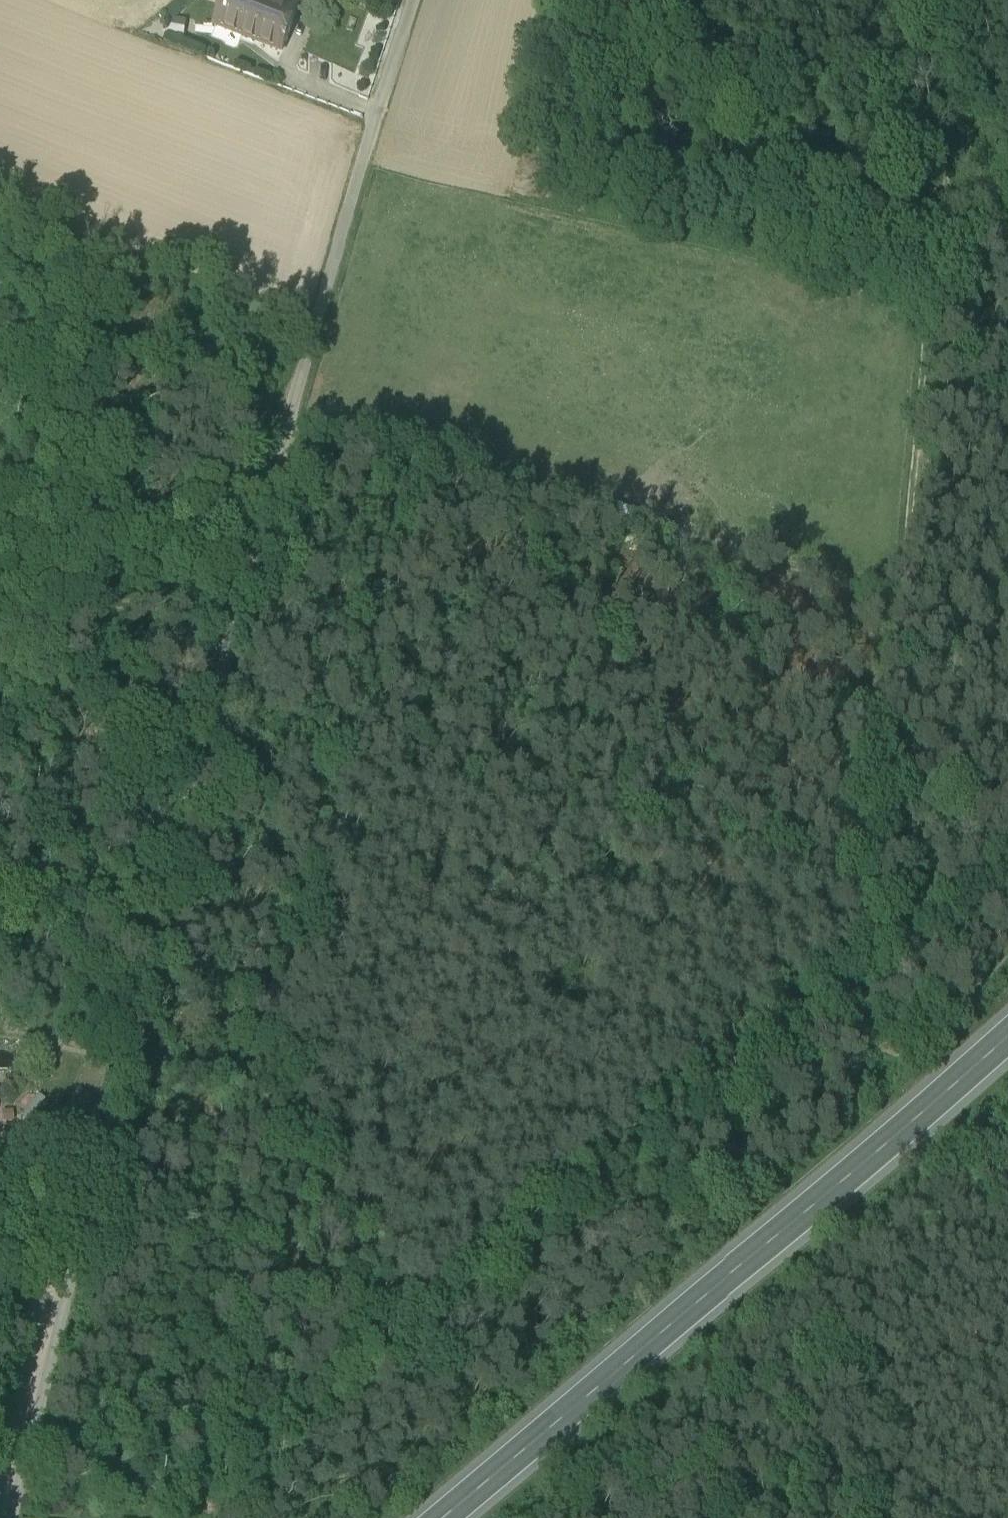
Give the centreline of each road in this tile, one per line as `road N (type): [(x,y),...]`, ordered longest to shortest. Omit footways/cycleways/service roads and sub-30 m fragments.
road 1 (unclassified): [(416,0),(241,601),(12,1517)]
road 2 (track): [(1007,953),(900,1060),(876,1053),(861,1026),(861,995),(952,0)]
road 3 (primary): [(447,1517),(1007,1032)]
road 4 (track): [(241,601),(0,600)]

